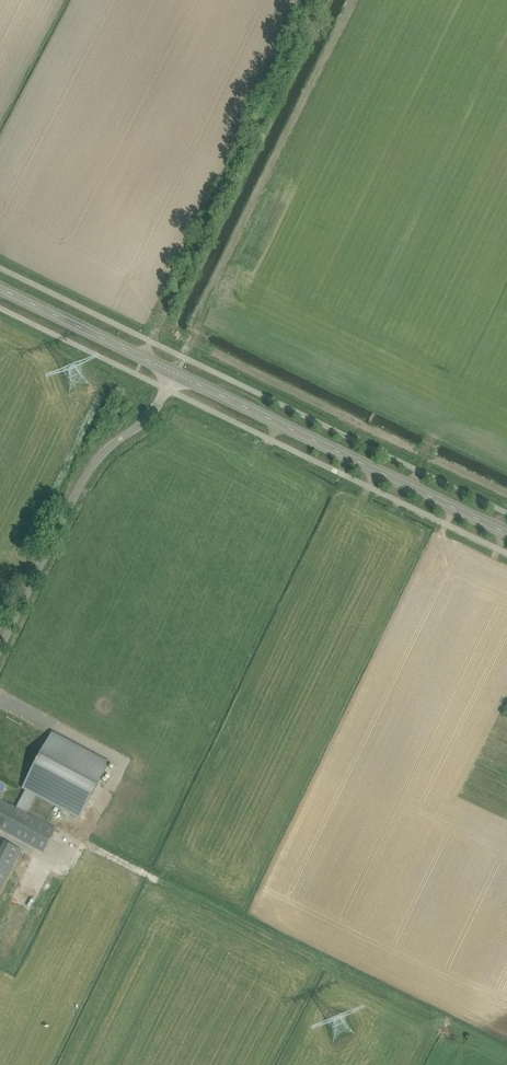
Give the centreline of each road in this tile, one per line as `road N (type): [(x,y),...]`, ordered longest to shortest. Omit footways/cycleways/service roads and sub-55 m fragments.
road 1 (tertiary): [(506,533),(176,374)]
road 2 (unclassified): [(0,648),(80,487),(104,453),(144,424),(176,374)]
road 3 (tertiary): [(176,374),(0,288)]

